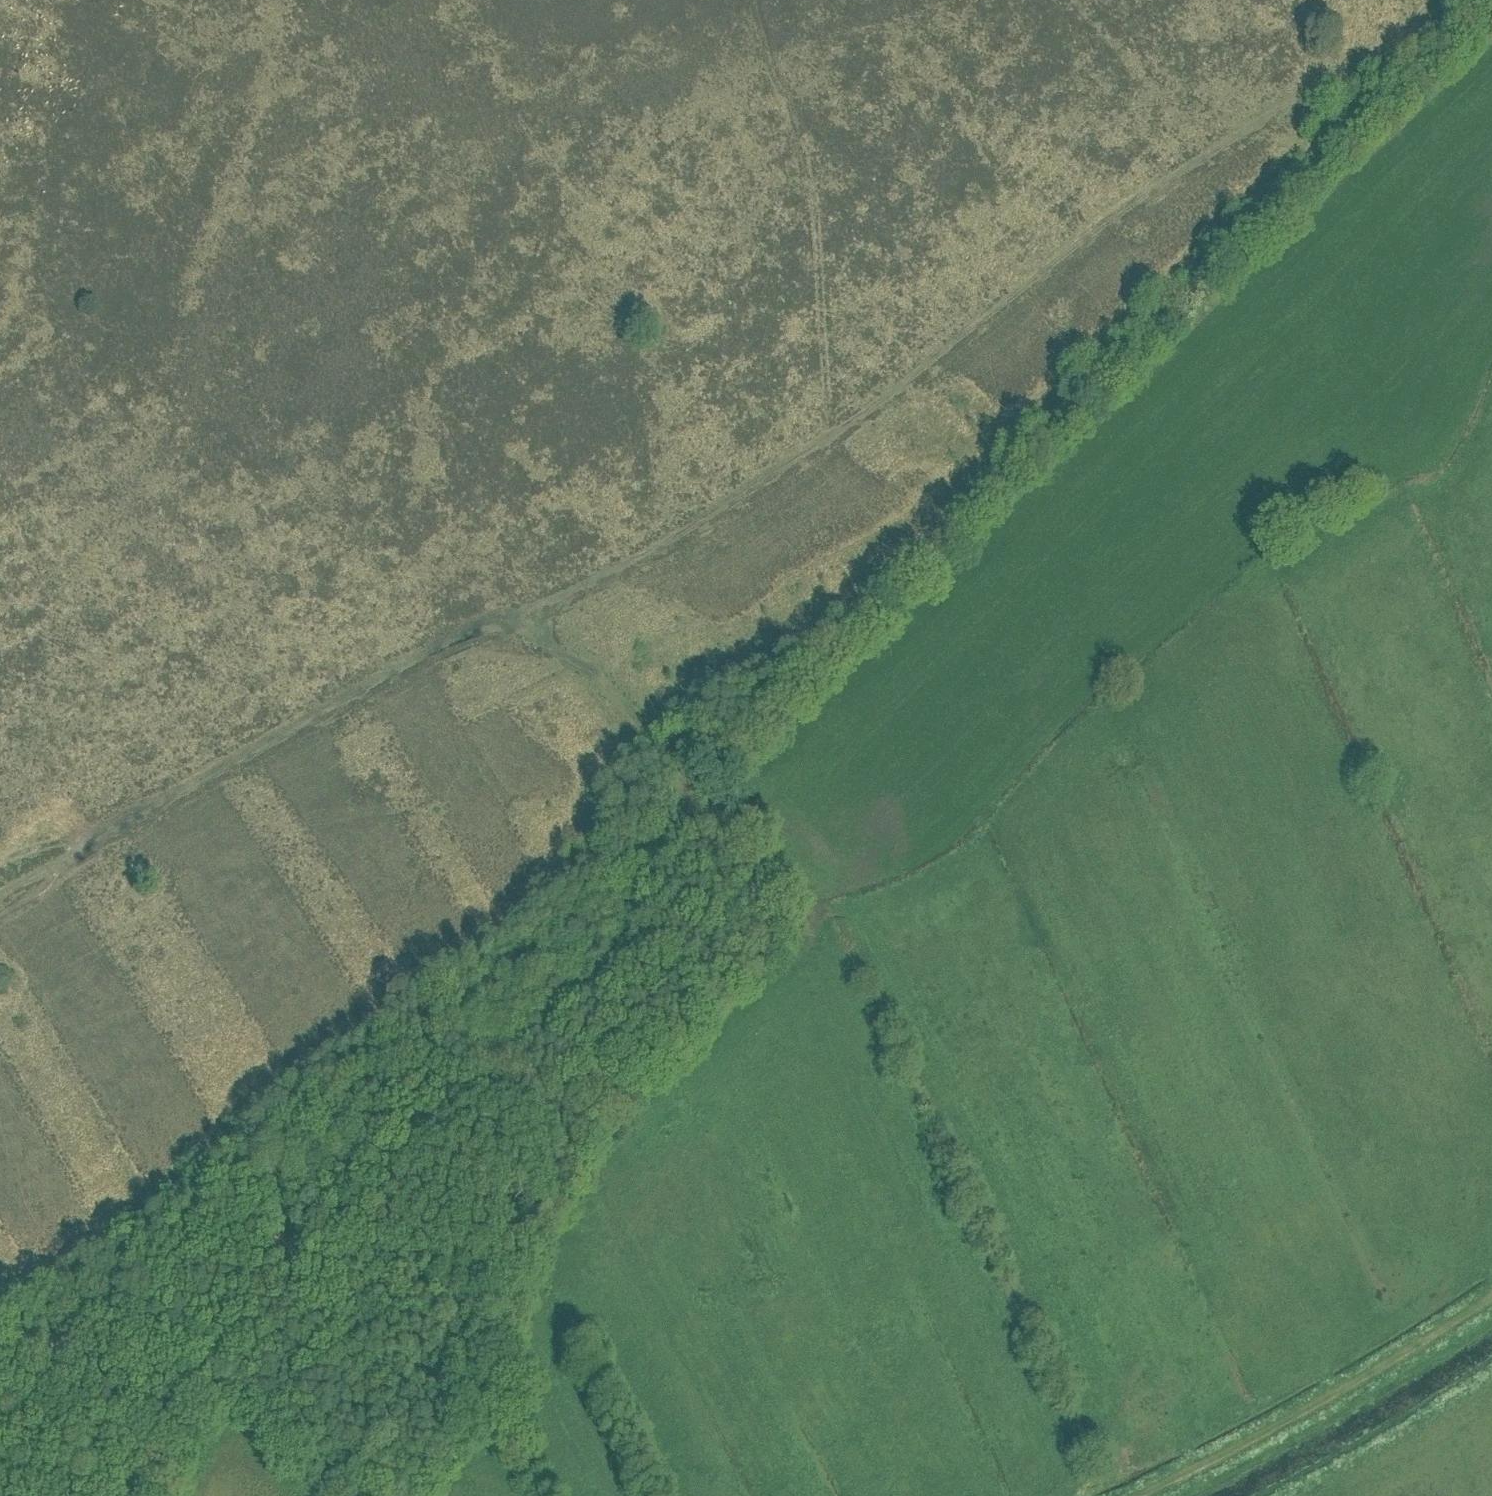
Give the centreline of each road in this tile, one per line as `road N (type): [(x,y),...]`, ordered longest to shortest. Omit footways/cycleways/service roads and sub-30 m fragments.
road 1 (track): [(1438,0),(1350,75),(1114,225),(872,414),(728,514),(518,626)]
road 2 (track): [(518,626),(429,664),(0,900)]
road 3 (track): [(1491,1307),(1157,1495)]
road 4 (track): [(518,626),(619,698),(708,802)]
road 5 (track): [(0,1486),(136,1495)]

